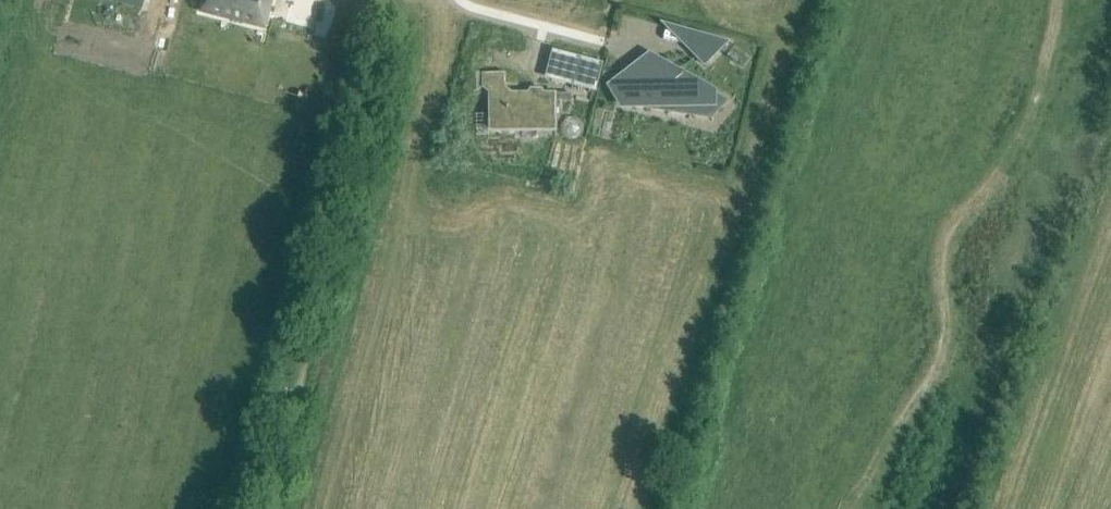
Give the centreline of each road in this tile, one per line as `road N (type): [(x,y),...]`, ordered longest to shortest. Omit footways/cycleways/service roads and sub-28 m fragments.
road 1 (residential): [(466,0),(606,39)]

